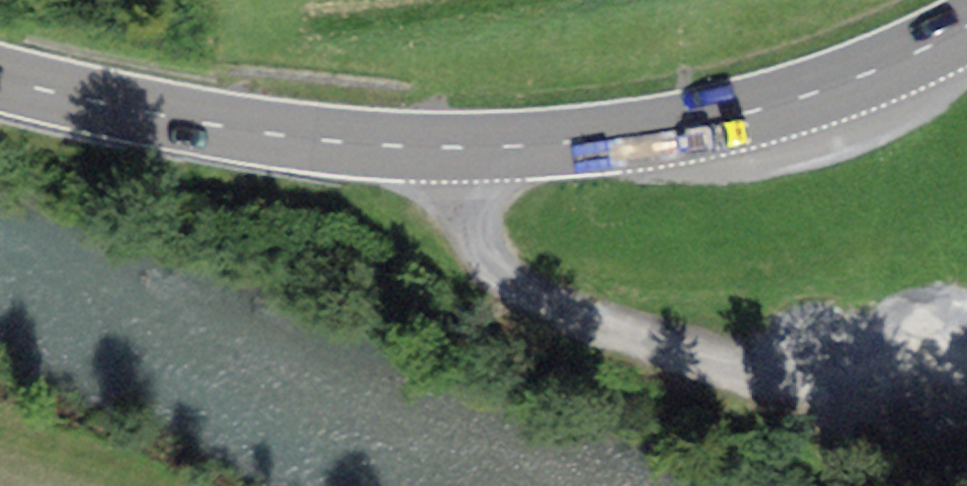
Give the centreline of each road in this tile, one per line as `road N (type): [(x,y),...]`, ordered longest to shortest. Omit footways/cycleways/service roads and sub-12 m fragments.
road 1 (primary): [(966,26),(865,74),(749,112),(631,136),(512,146),(270,134),(0,78)]
road 2 (track): [(966,373),(798,377),(540,294),(501,269),(481,243),(467,148)]

